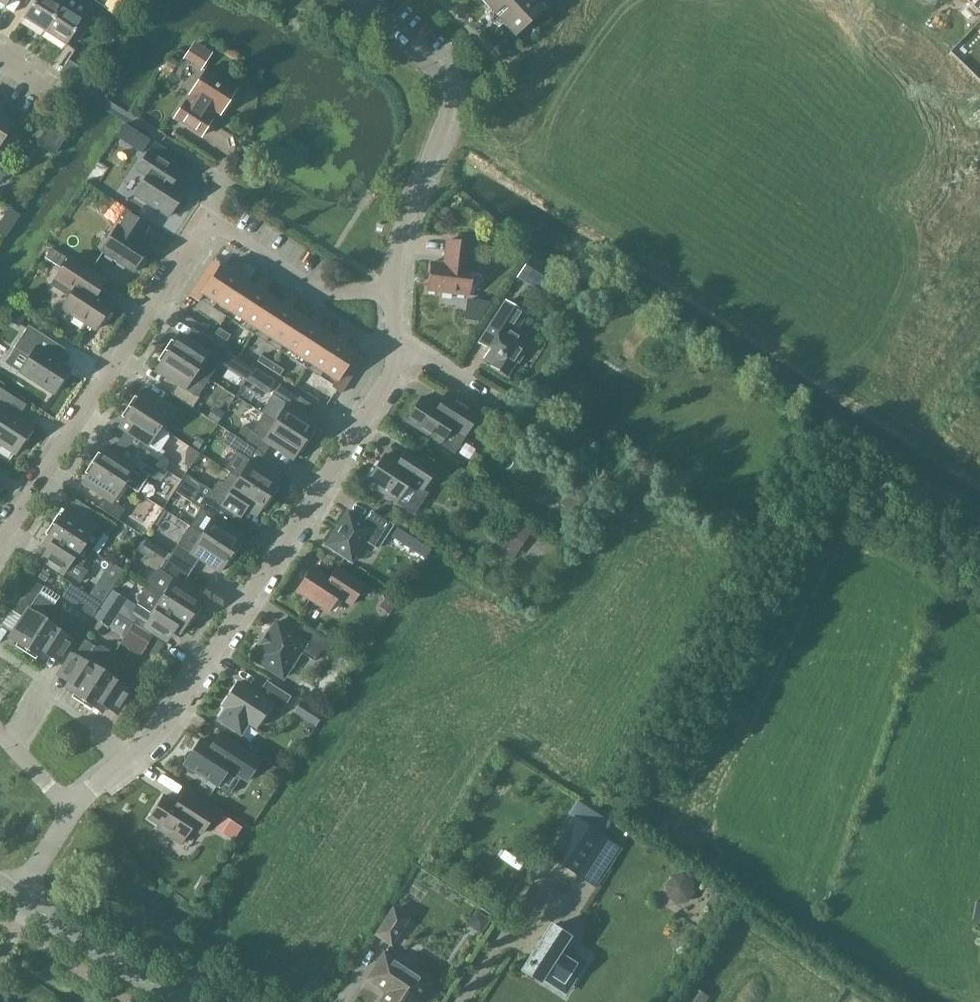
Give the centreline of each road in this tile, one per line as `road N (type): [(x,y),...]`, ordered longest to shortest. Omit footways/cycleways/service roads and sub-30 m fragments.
road 1 (residential): [(73,811),(158,735),(266,578),(389,378),(391,292)]
road 2 (residential): [(0,534),(197,238),(219,234),(313,293),(391,292)]
road 3 (residential): [(391,292),(401,233),(453,94),(446,78),(356,0)]
road 4 (tertiary): [(179,1001),(14,896)]

